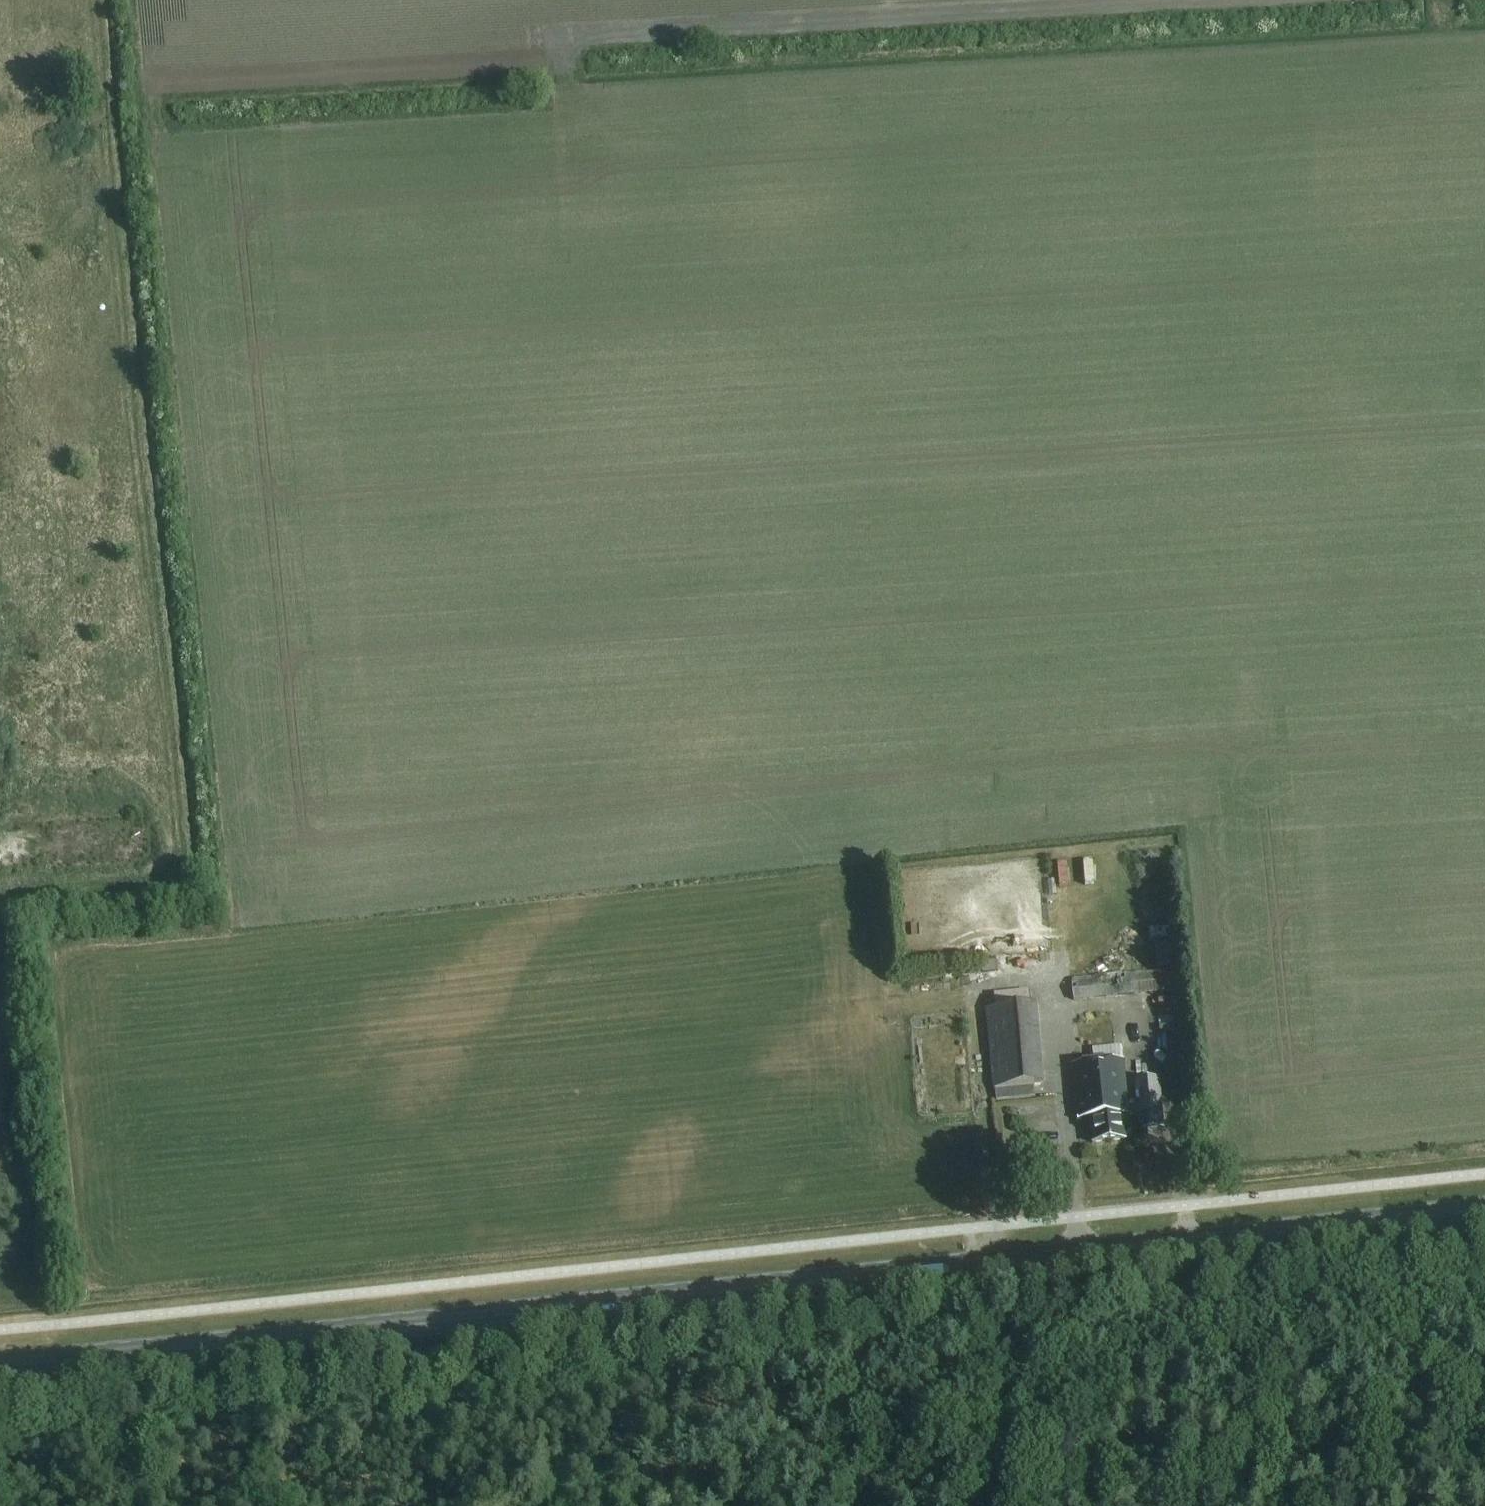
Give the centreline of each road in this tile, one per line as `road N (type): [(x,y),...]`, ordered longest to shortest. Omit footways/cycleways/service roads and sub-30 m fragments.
road 1 (primary): [(0,1366),(1484,1211)]
road 2 (track): [(996,1505),(989,1351)]

